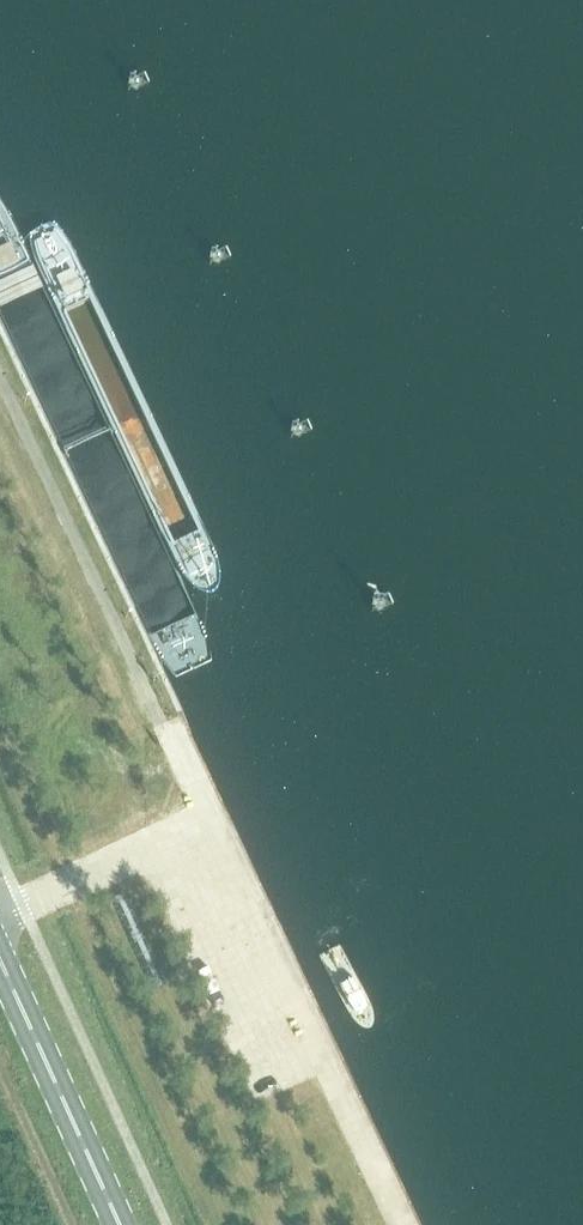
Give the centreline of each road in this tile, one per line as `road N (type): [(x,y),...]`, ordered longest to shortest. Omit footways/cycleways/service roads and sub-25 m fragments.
road 1 (primary): [(114,1224),(0,978)]

